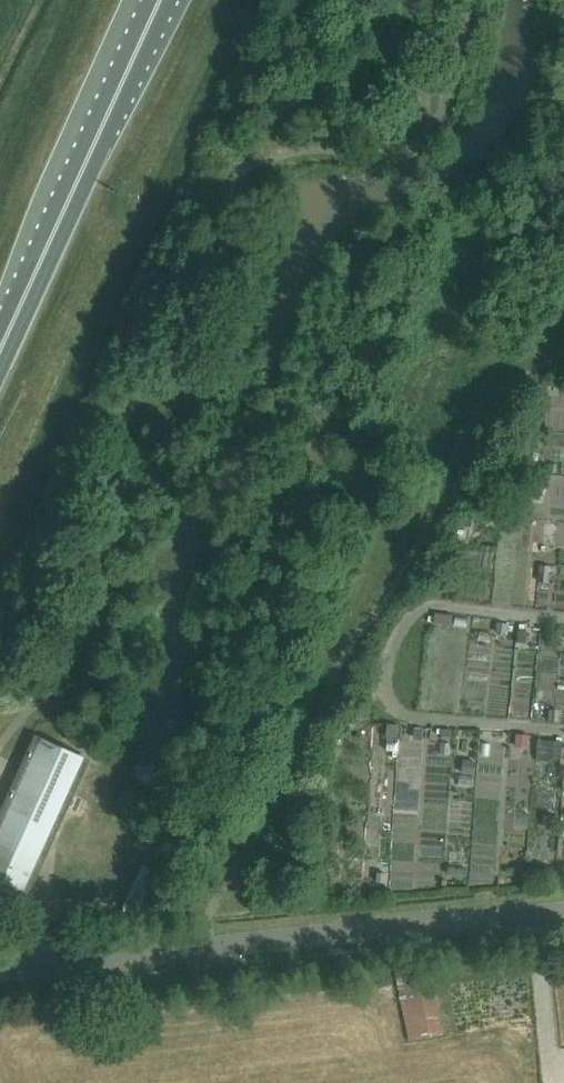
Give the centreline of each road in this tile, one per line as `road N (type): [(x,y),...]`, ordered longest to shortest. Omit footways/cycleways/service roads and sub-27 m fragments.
road 1 (unclassified): [(0,969),(563,910)]
road 2 (trunk): [(0,353),(160,0)]

